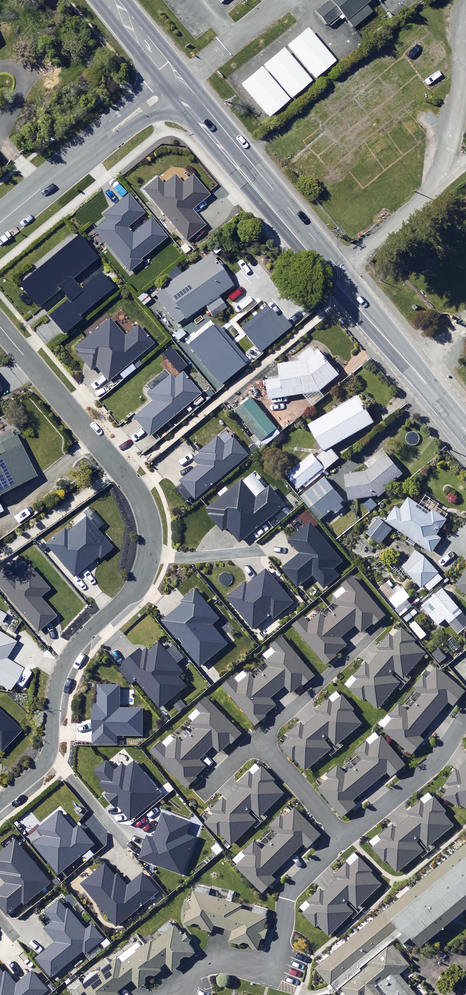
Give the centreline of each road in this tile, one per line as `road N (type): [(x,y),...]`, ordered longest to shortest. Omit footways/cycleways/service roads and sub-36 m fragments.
road 1 (residential): [(0,801),(49,755),(66,660),(130,594),(149,543),(134,487),(0,327)]
road 2 (secondary): [(465,432),(175,83)]
road 3 (residential): [(175,83),(0,223)]

